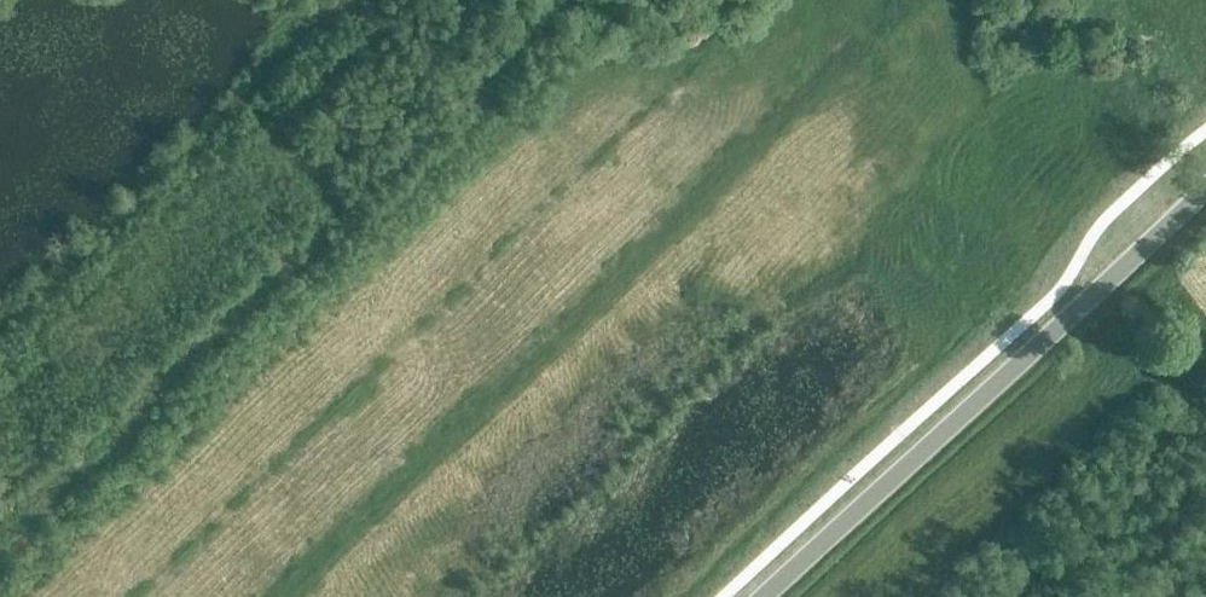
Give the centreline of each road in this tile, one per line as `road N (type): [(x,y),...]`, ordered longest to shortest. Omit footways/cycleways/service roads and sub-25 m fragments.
road 1 (tertiary): [(763,596),(1205,185)]

